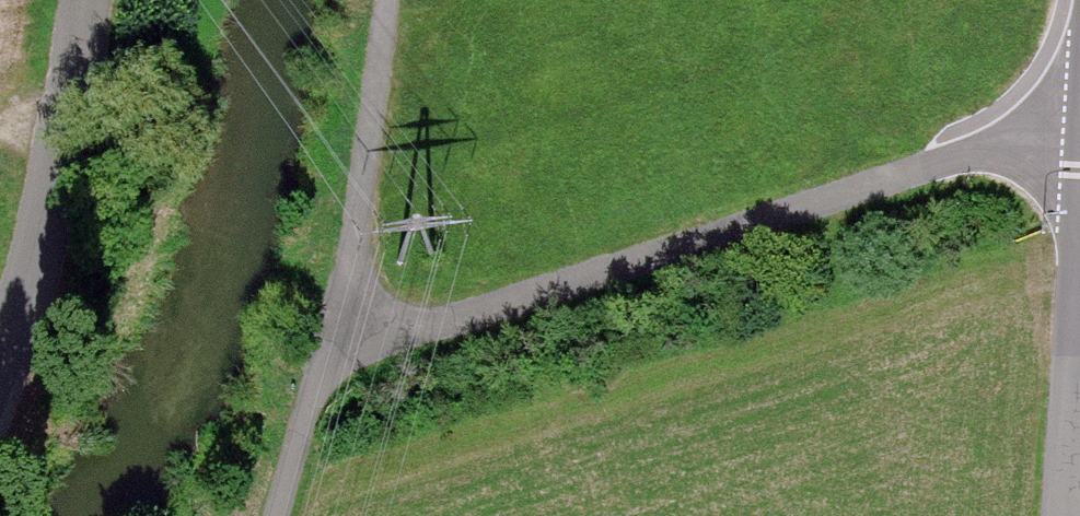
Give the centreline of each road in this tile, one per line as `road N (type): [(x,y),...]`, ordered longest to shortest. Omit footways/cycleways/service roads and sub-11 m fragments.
road 1 (track): [(318,349),(1021,121),(1079,127)]
road 2 (track): [(318,349),(377,0)]
road 3 (track): [(268,515),(318,349)]
road 4 (unclassified): [(1079,375),(1071,515)]

